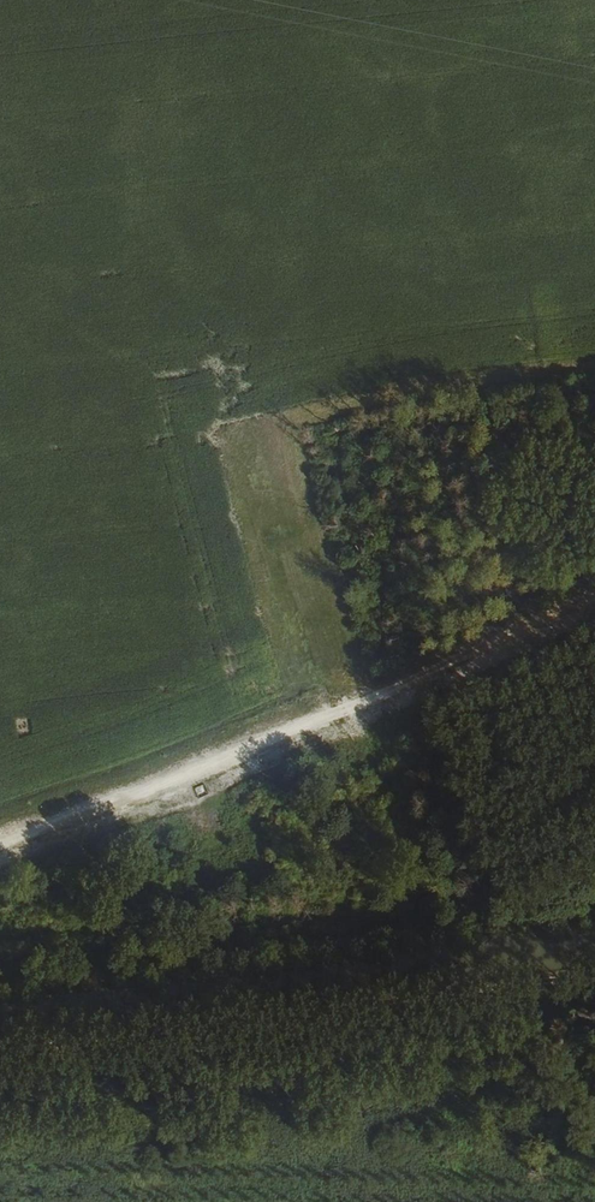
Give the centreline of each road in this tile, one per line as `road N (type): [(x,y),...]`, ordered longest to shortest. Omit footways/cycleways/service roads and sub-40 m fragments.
road 1 (track): [(594,614),(194,799),(0,862)]

